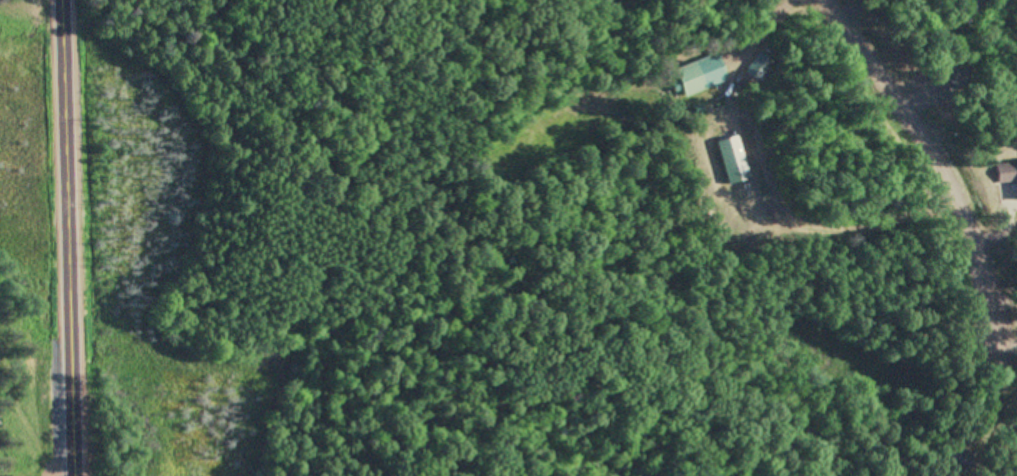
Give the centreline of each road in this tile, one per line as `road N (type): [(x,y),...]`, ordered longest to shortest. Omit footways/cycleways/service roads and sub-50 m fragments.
road 1 (secondary): [(74,475),(64,0)]
road 2 (residential): [(819,0),(955,193),(1001,347)]

